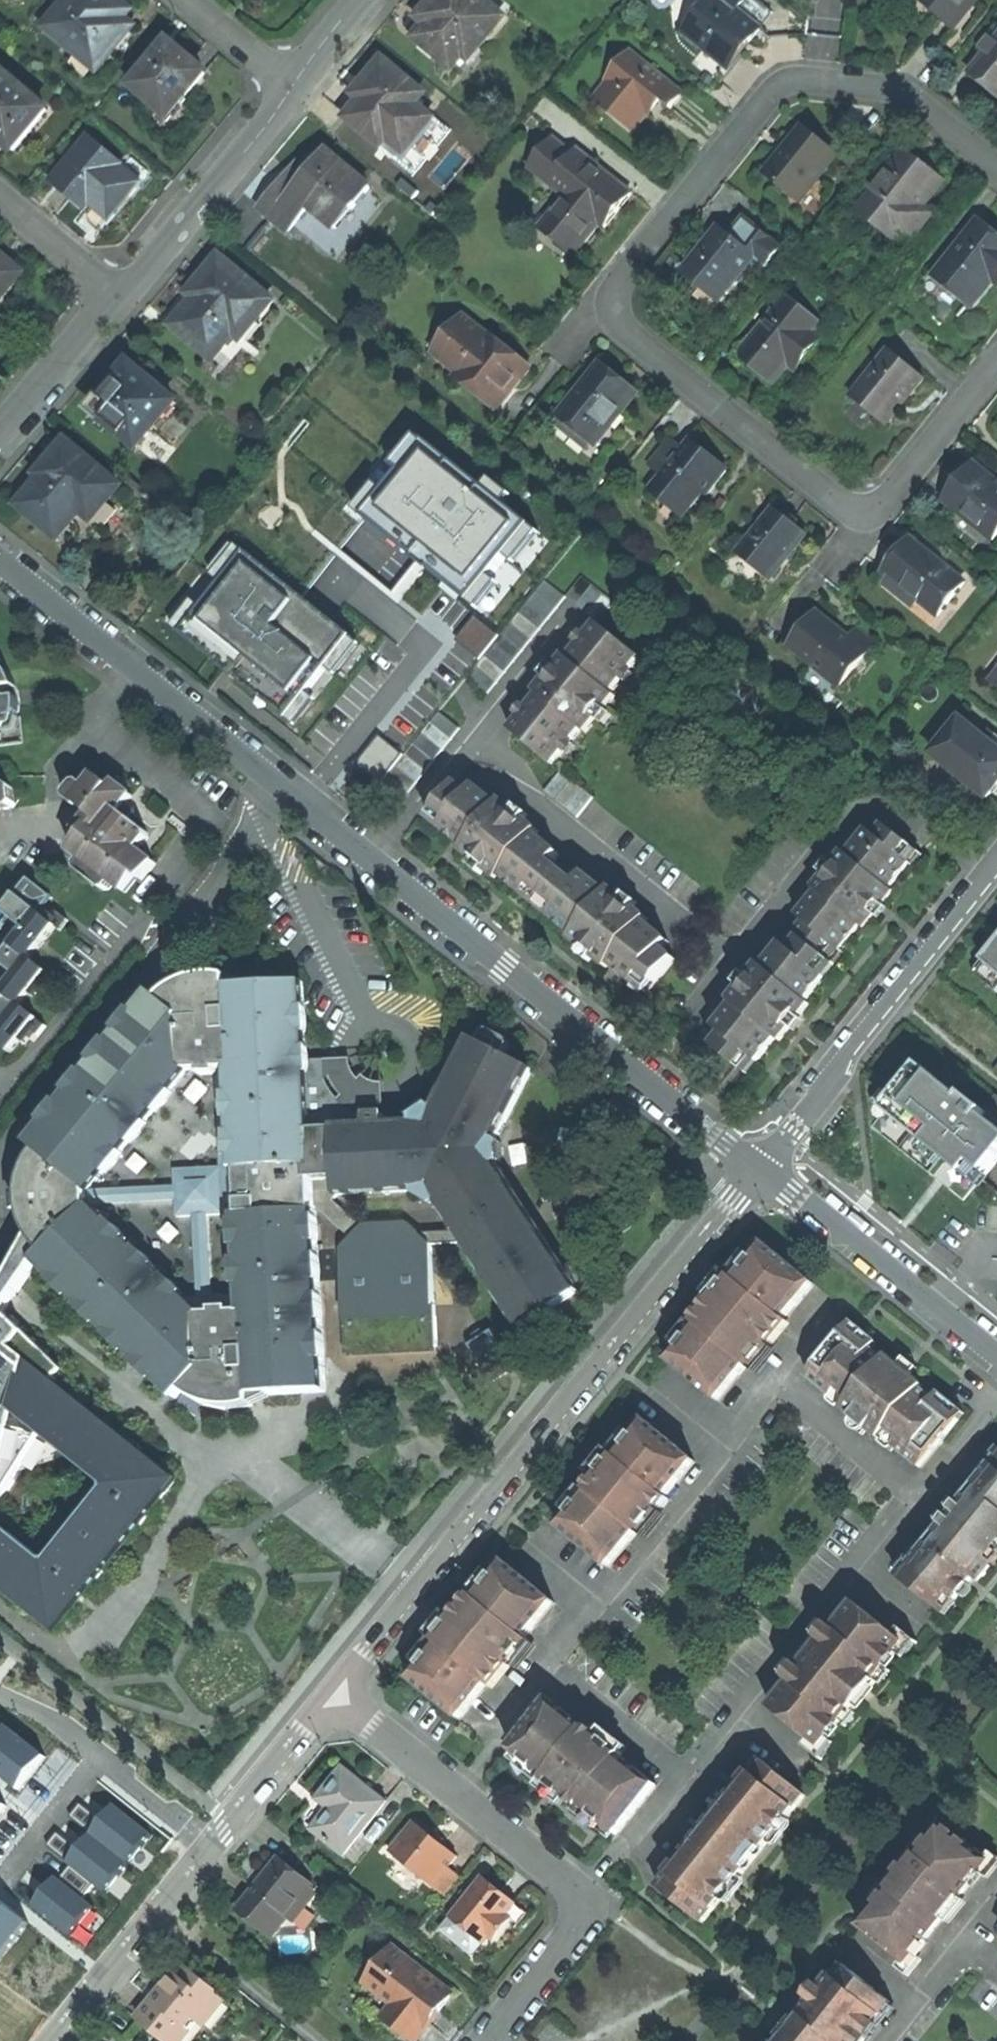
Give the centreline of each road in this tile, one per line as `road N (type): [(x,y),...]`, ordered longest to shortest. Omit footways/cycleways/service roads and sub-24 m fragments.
road 1 (residential): [(754,1169),(0,561)]
road 2 (residential): [(332,1694),(428,1590),(754,1169)]
road 3 (residential): [(996,162),(917,99),(791,79),(760,102),(629,264),(614,298)]
road 4 (residential): [(332,1694),(580,1904),(574,1935),(483,2040)]
road 5 (residential): [(53,2040),(332,1694)]
road 6 (residential): [(996,860),(792,1132),(754,1169)]
road 7 (residential): [(614,298),(638,339),(831,499),(868,510)]
road 8 (residential): [(996,1352),(754,1169)]
road 9 (residential): [(120,289),(291,86)]
road 10 (residential): [(996,361),(892,497),(868,510)]
road 11 (residential): [(0,436),(120,289)]
road 12 (residential): [(0,202),(120,289)]
road 13 (residential): [(188,0),(291,86)]

